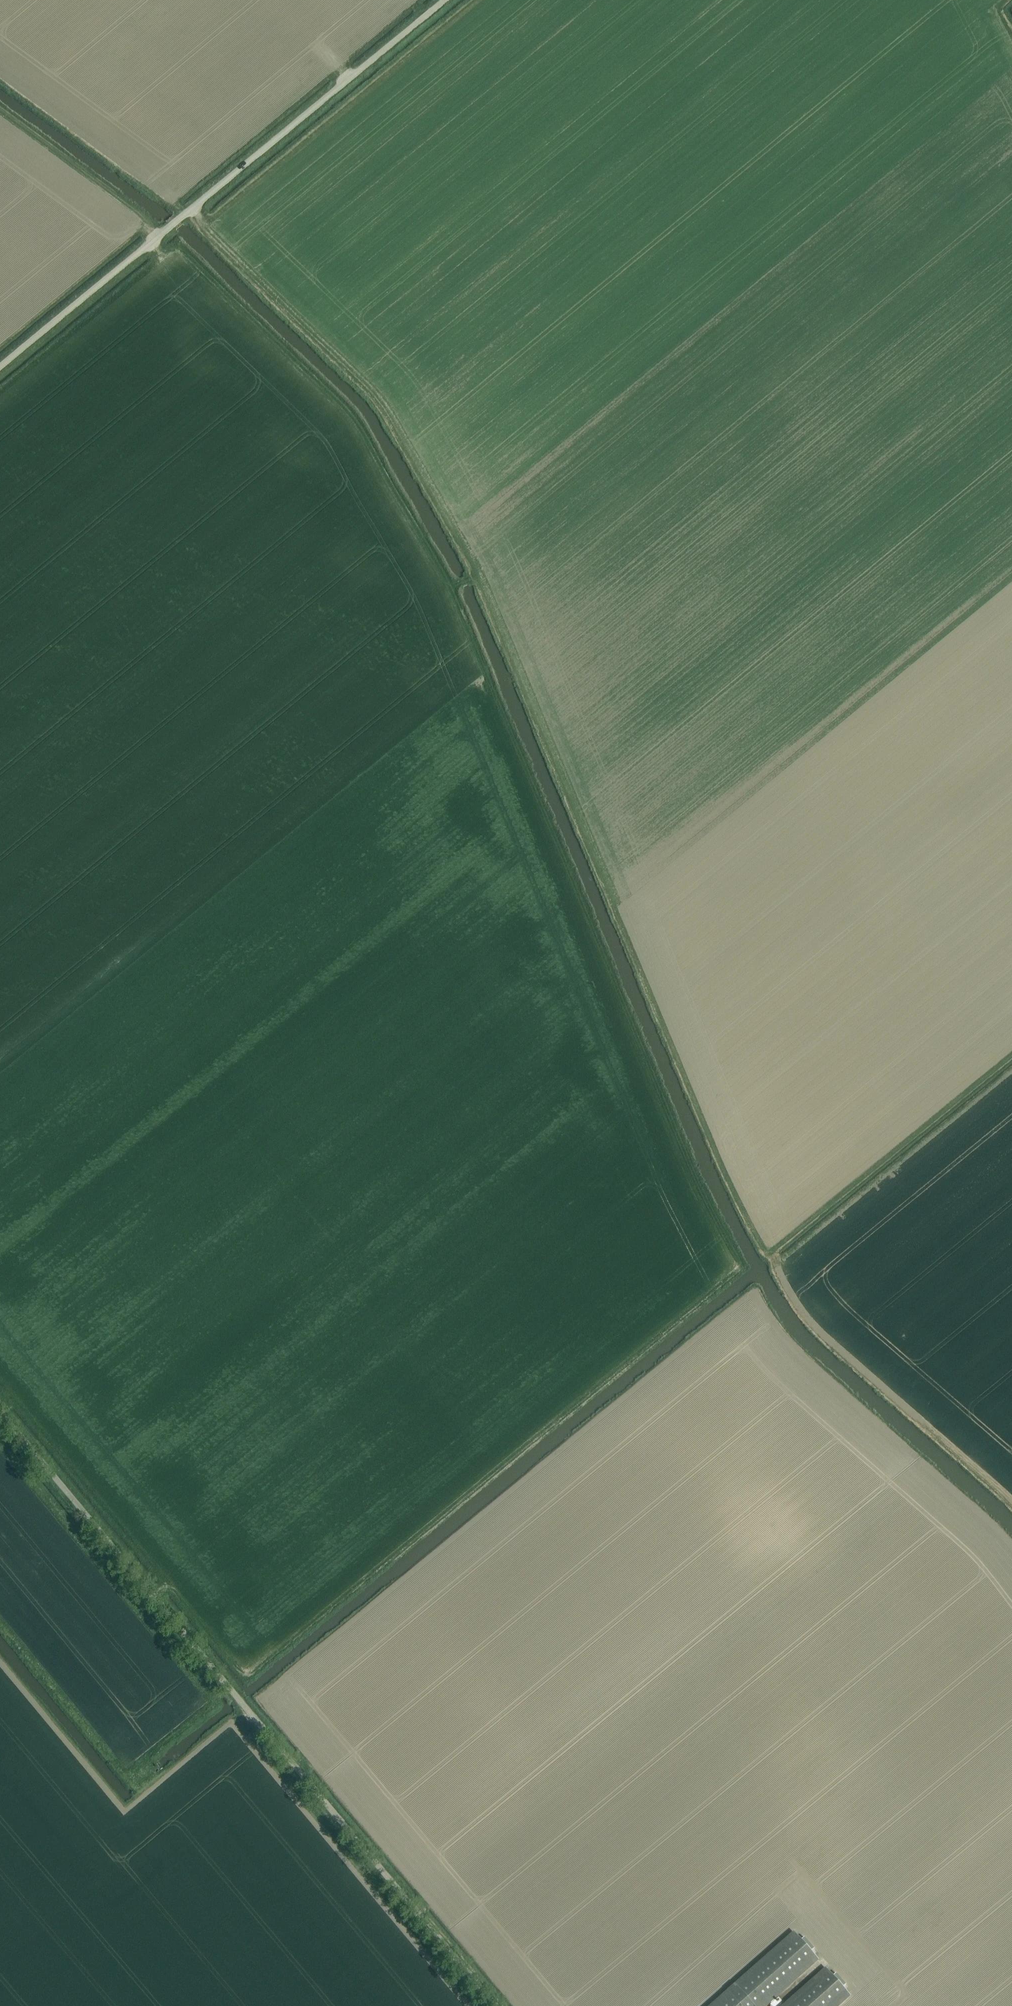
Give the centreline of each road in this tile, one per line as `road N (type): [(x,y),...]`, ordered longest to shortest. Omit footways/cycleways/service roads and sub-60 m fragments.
road 1 (unclassified): [(494,2005),(0,1414)]
road 2 (unclassified): [(0,369),(444,0)]

